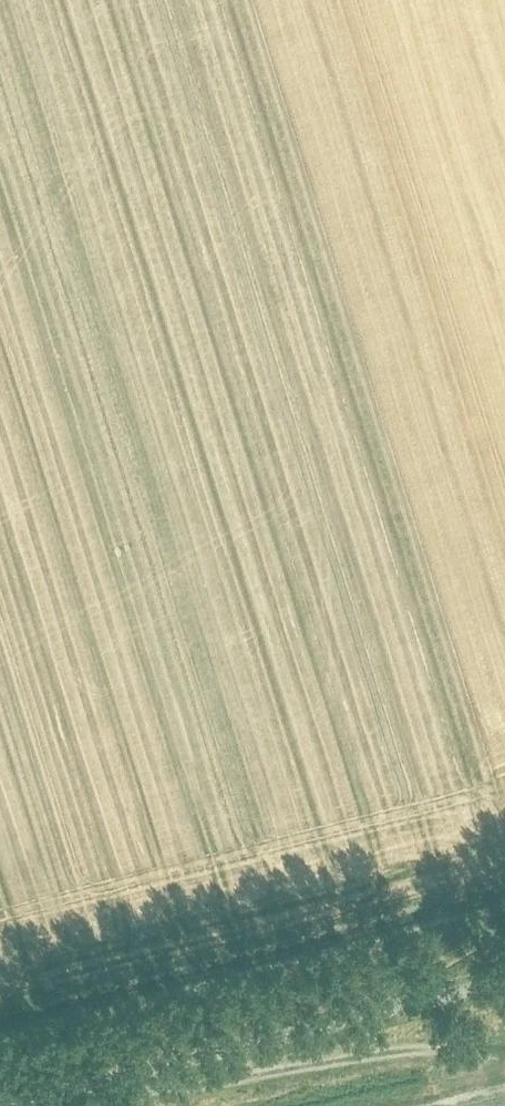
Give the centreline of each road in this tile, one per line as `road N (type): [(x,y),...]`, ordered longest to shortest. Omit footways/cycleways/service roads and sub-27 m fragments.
road 1 (unclassified): [(5,1105),(504,976)]

